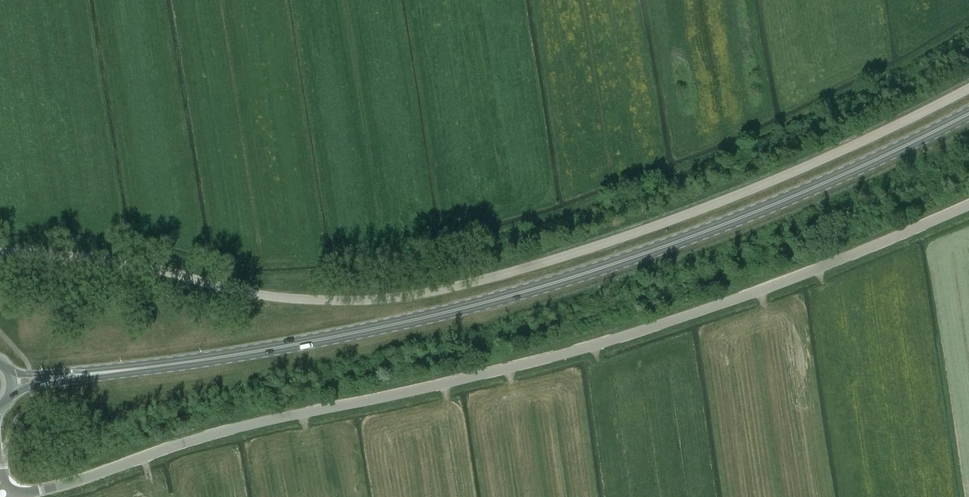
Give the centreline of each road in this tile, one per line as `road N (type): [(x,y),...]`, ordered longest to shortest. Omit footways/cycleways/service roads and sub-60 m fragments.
road 1 (unclassified): [(0,254),(89,258),(248,295),(359,301),(435,293),(669,220),(968,90)]
road 2 (unclassified): [(7,489),(32,492),(260,422),(510,370),(727,308),(968,215)]
road 3 (primary): [(96,373),(319,341),(505,302),(821,188),(968,115)]

